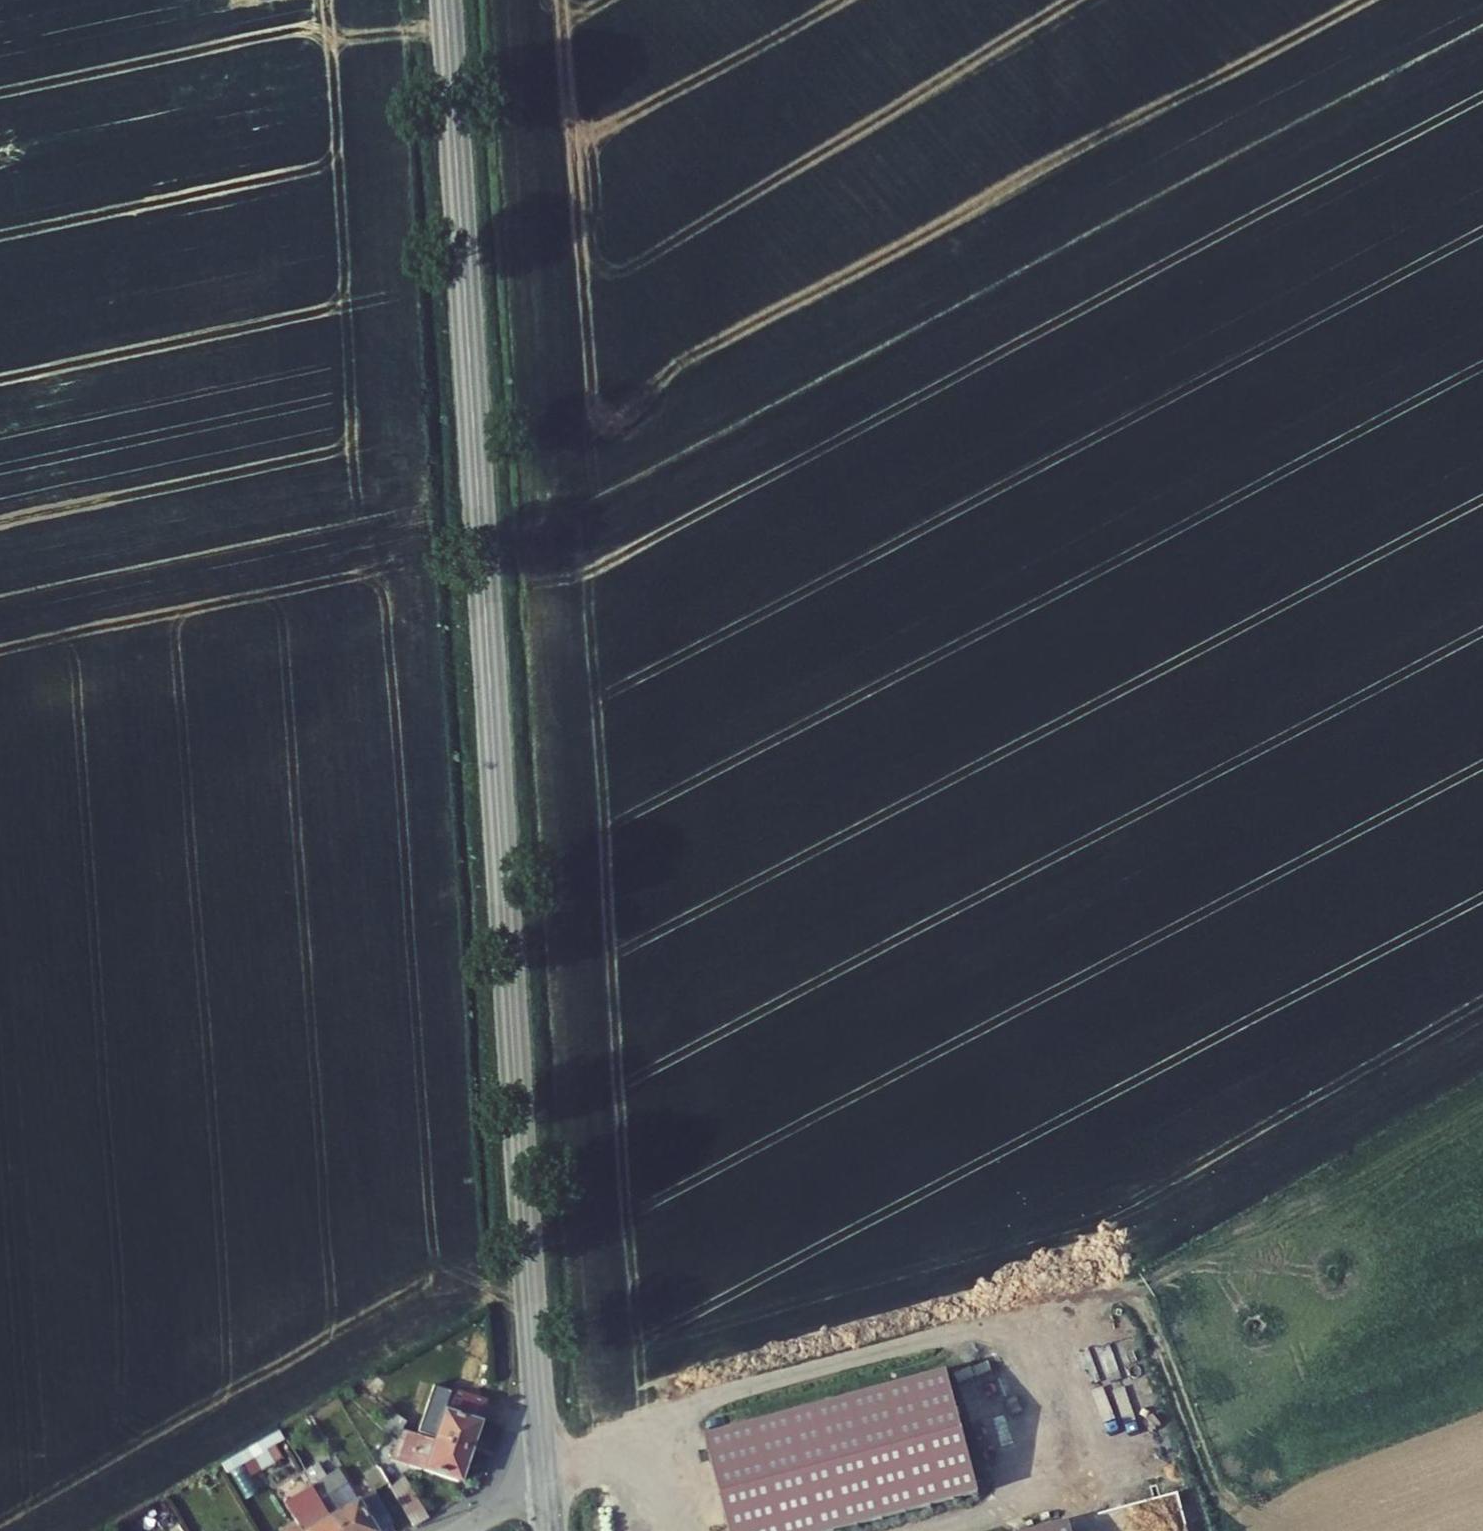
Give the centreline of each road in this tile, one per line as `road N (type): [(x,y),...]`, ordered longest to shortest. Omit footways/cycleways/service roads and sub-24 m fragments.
road 1 (tertiary): [(446,0),(545,1484)]

